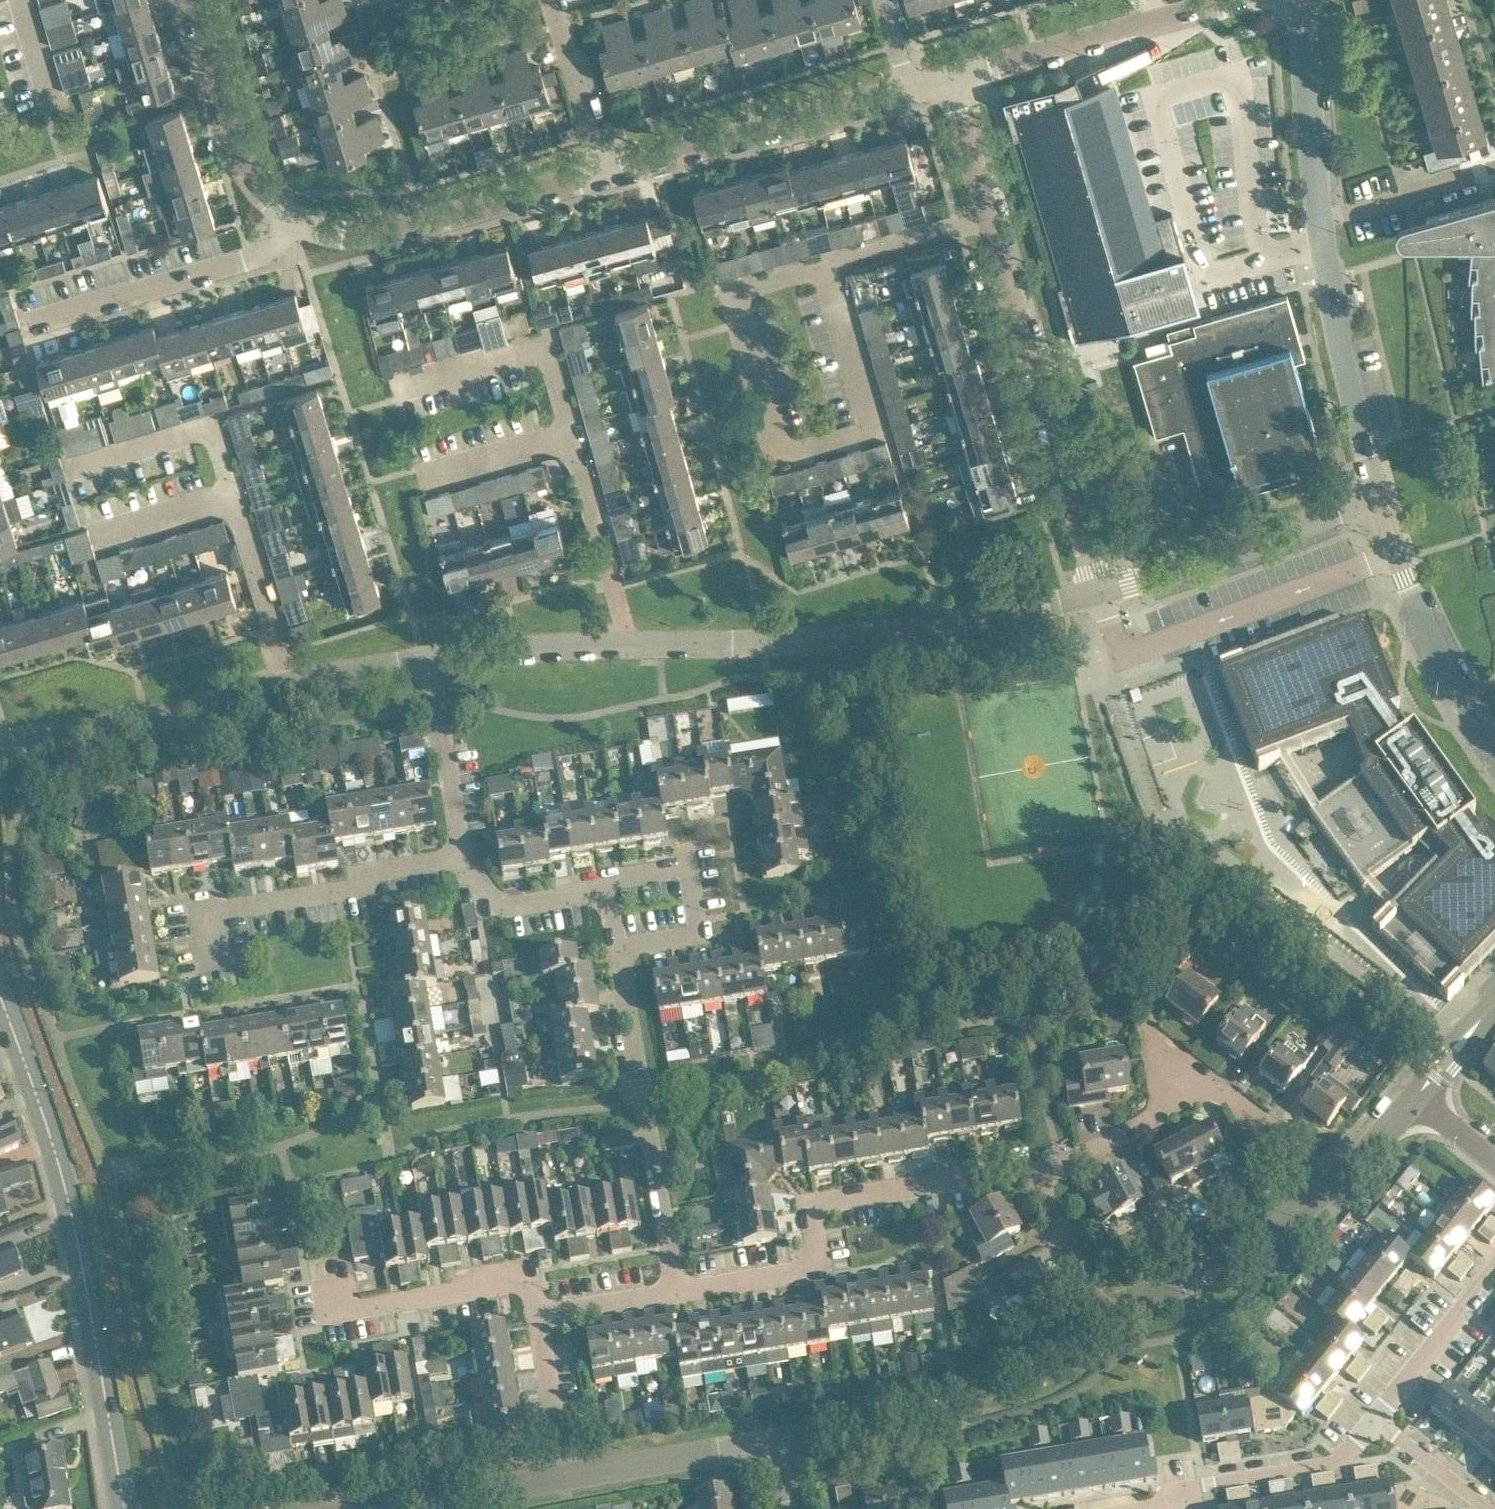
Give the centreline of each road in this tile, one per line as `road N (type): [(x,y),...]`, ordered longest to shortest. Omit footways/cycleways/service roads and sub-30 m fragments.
road 1 (residential): [(192,0),(248,174),(292,220),(337,235),(384,235),(952,79)]
road 2 (residential): [(674,1293),(609,903),(596,894),(507,907),(462,858),(427,666)]
road 3 (residential): [(427,666),(628,645),(911,631),(1098,595)]
road 4 (residential): [(1098,595),(952,79)]
road 5 (unclassified): [(124,1508),(71,1208),(0,997)]
road 6 (residential): [(0,743),(427,666)]
road 7 (residential): [(674,1293),(798,1273),(816,1253),(812,1216),(827,1201),(1017,1169),(1037,1178)]
road 8 (residential): [(1109,1318),(1278,1229),(1414,1099)]
road 9 (residential): [(770,1444),(916,1421),(1109,1318)]
road 10 (residential): [(565,1479),(539,1316),(674,1293)]
road 11 (residential): [(952,79),(1238,0)]
road 12 (residential): [(1098,595),(1376,495)]
road 13 (residential): [(1494,745),(1431,637),(1376,495)]
road 14 (residential): [(1376,495),(1321,230)]
road 15 (residential): [(1160,1508),(1207,1483),(1332,1462),(1373,1420)]
road 16 (residential): [(1321,230),(1302,0)]
road 17 (residential): [(565,1479),(770,1444)]
road 18 (residential): [(1037,1178),(1214,1081)]
road 19 (residential): [(1373,1420),(1494,1264)]
road 20 (residential): [(1321,230),(1494,173)]
road 21 (residential): [(387,1508),(565,1479)]
road 22 (residential): [(1037,1178),(1109,1318)]
road 23 (residential): [(1490,1508),(1373,1420)]
road 24 (residential): [(1414,1099),(1494,1003)]

